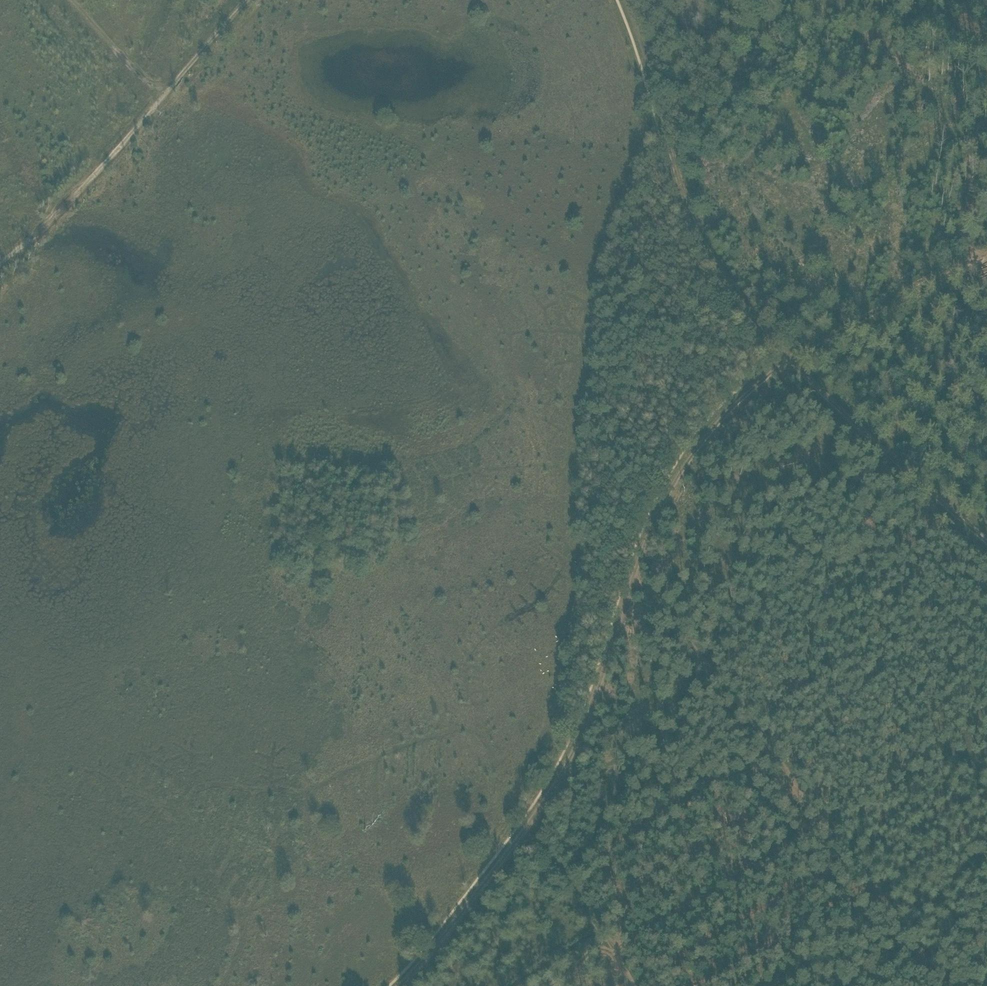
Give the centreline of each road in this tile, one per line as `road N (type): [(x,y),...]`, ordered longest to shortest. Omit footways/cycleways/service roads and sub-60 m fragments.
road 1 (track): [(400,985),(443,941),(548,799),(580,740),(667,496),(697,449),(785,361)]
road 2 (track): [(945,985),(841,837),(629,569)]
road 3 (track): [(627,0),(704,241),(785,361)]
road 4 (track): [(242,0),(77,195),(0,267)]
road 5 (track): [(165,97),(70,0)]

